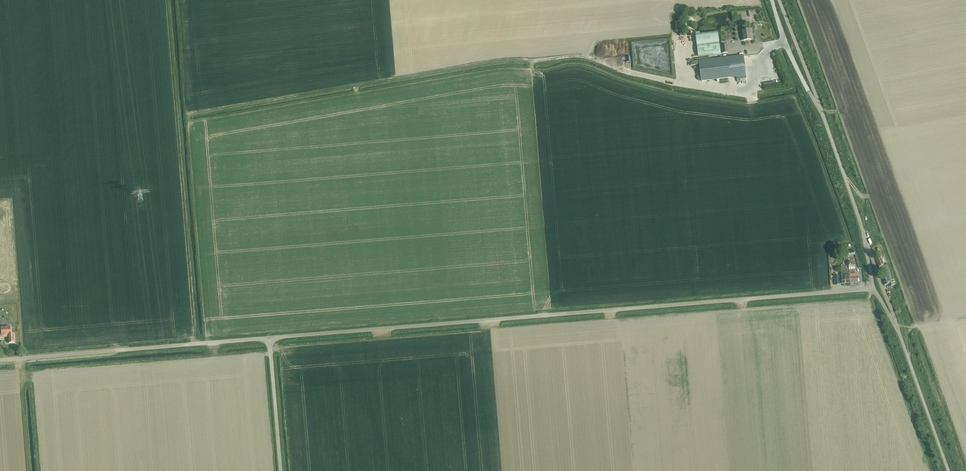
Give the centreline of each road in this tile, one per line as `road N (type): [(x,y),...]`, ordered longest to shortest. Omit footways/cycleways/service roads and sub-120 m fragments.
road 1 (unclassified): [(268,338),(872,288)]
road 2 (unclassified): [(0,362),(268,338)]
road 3 (unclassified): [(949,470),(895,322)]
road 4 (unclassified): [(867,242),(819,104)]
road 5 (unclassified): [(279,470),(268,338)]

